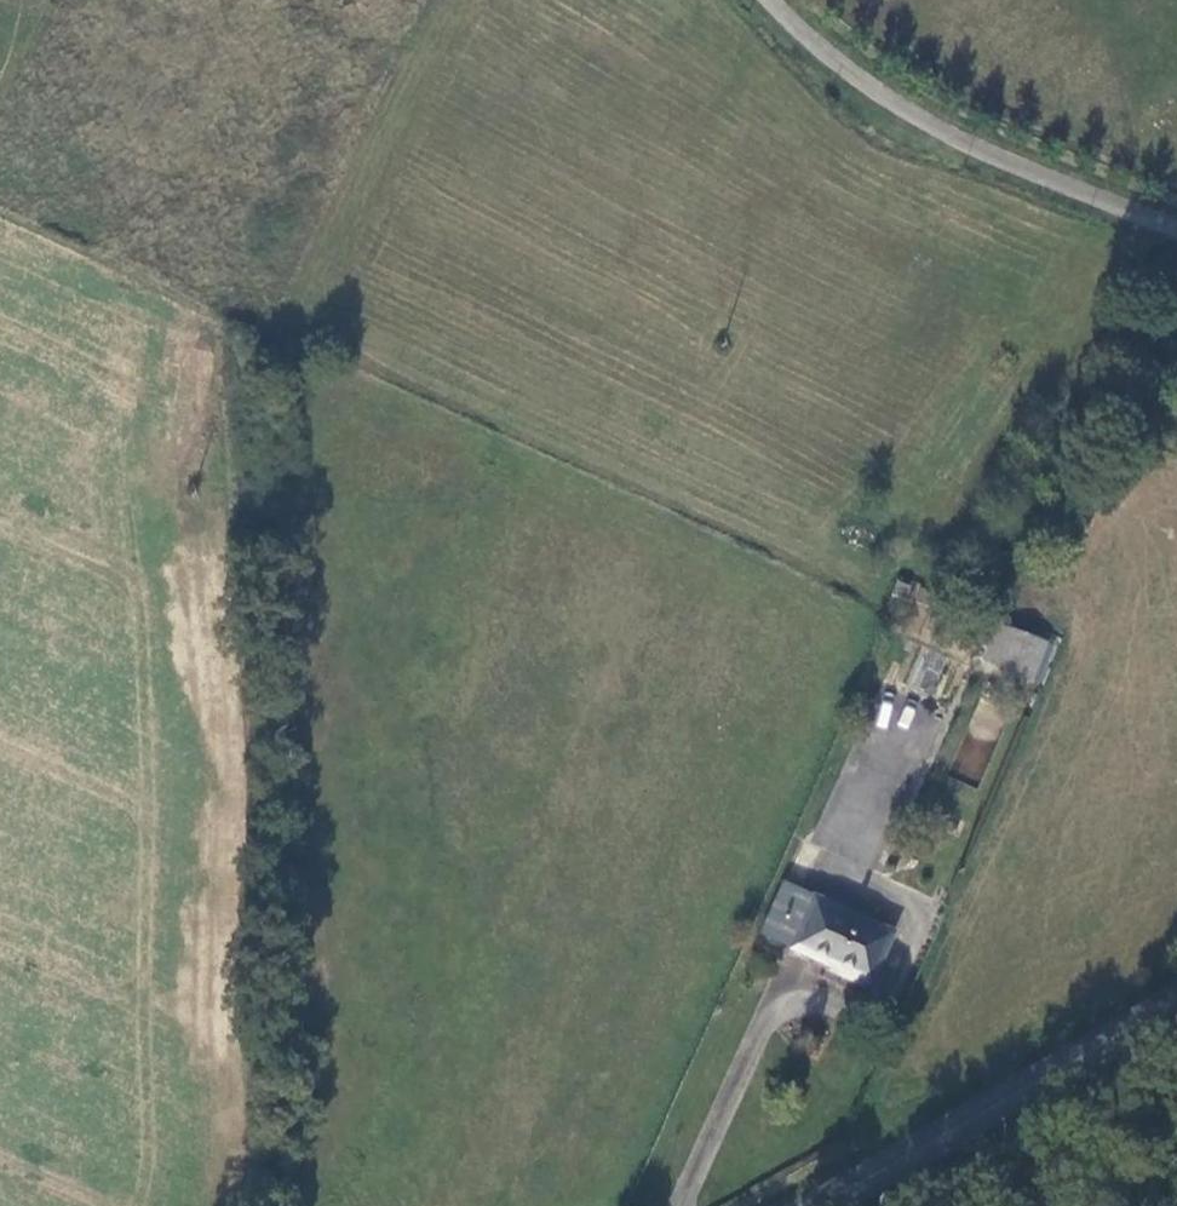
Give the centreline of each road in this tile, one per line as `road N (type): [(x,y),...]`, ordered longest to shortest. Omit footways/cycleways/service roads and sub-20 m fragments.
road 1 (unclassified): [(766,0),(828,56),(983,156),(1176,227)]
road 2 (tertiary): [(813,1205),(1176,995)]

